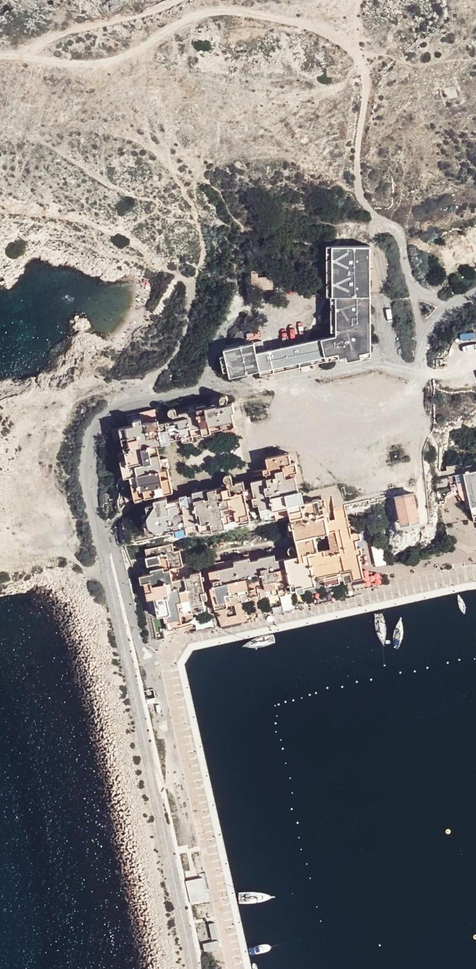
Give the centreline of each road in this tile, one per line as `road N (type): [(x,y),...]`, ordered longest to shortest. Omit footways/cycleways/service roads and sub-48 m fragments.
road 1 (unclassified): [(193,968),(97,536),(90,436),(122,411),(370,363),(411,369),(431,322),(475,291)]
road 2 (track): [(380,219),(358,182),(363,69),(334,34),(220,9),(97,63),(0,54)]
road 3 (track): [(423,337),(401,242),(380,219)]

